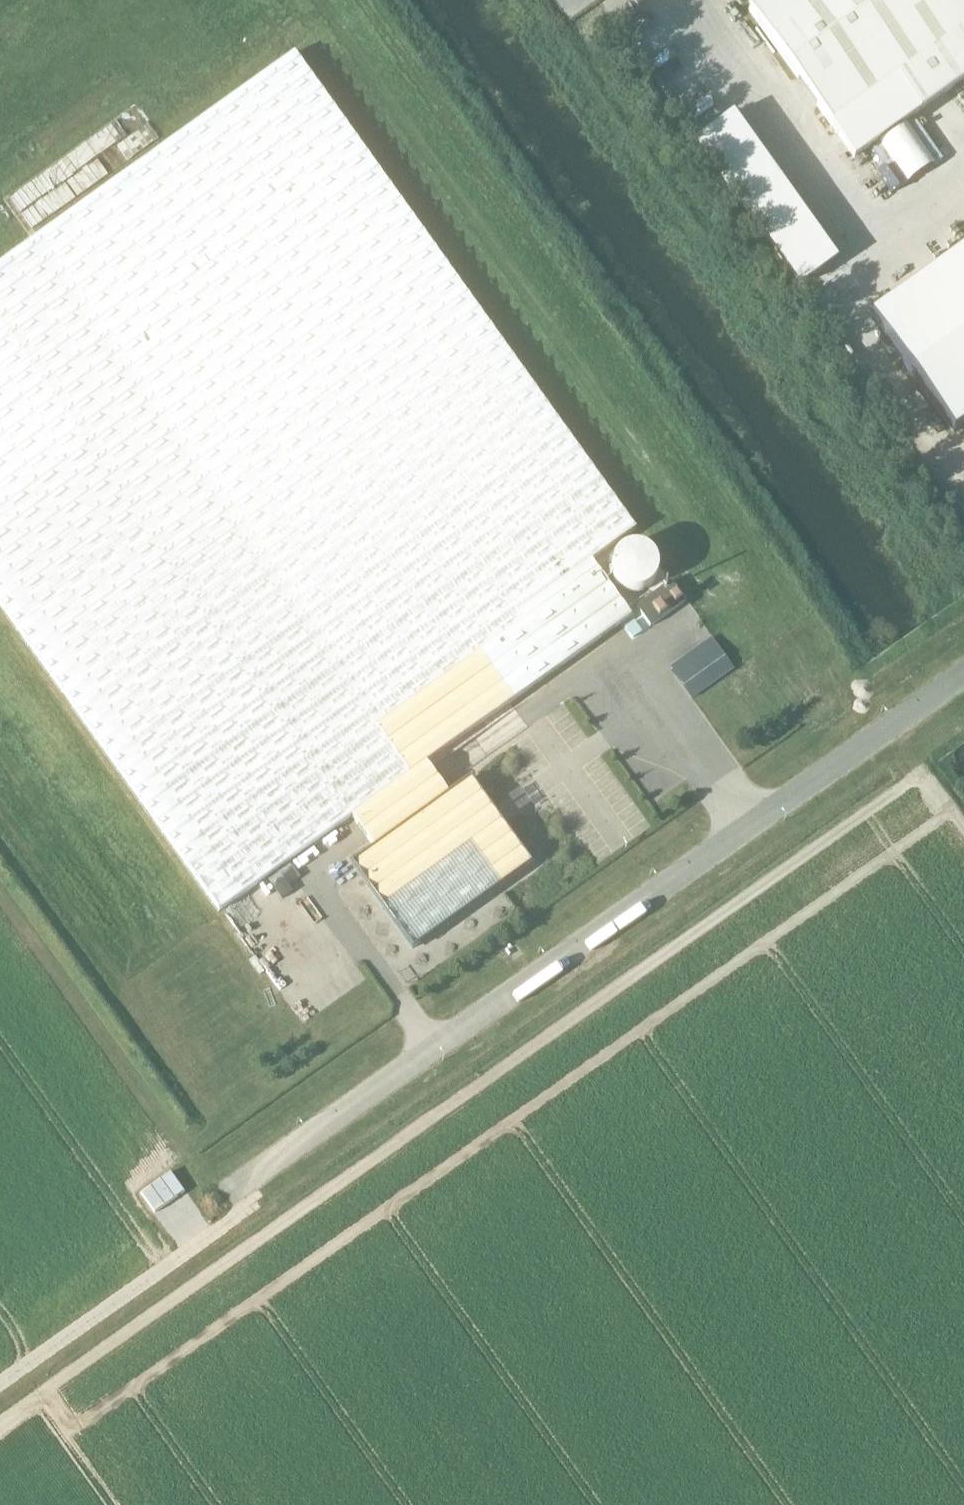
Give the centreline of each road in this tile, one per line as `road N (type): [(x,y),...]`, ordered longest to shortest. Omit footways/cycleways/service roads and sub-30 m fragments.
road 1 (unclassified): [(224,1195),(963,673)]
road 2 (track): [(236,1187),(243,1211),(0,1383)]

